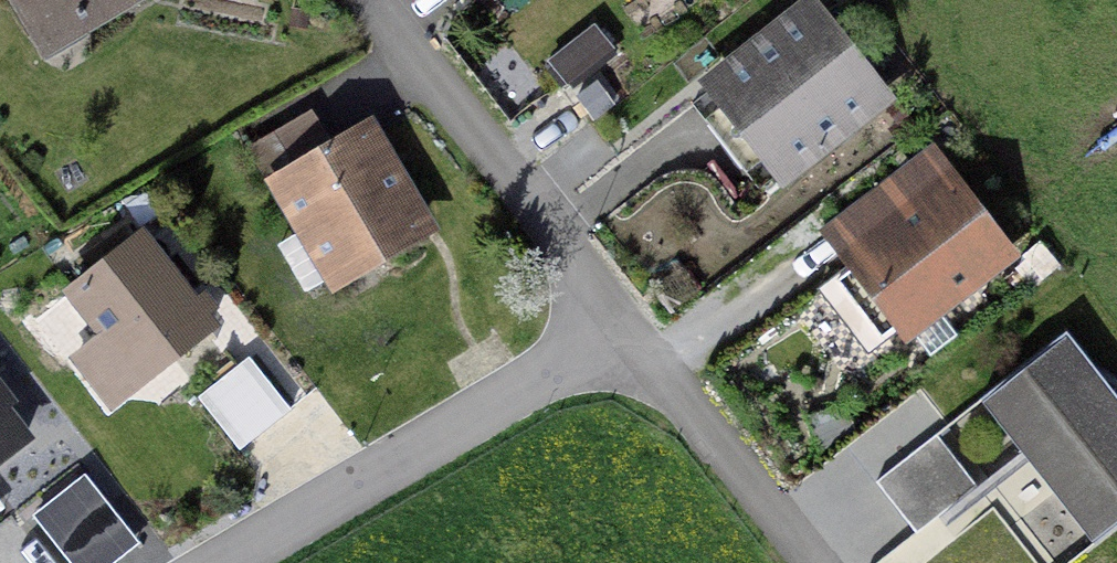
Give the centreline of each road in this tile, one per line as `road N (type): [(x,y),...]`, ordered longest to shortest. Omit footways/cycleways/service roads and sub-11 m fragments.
road 1 (residential): [(364,0),(819,562)]

